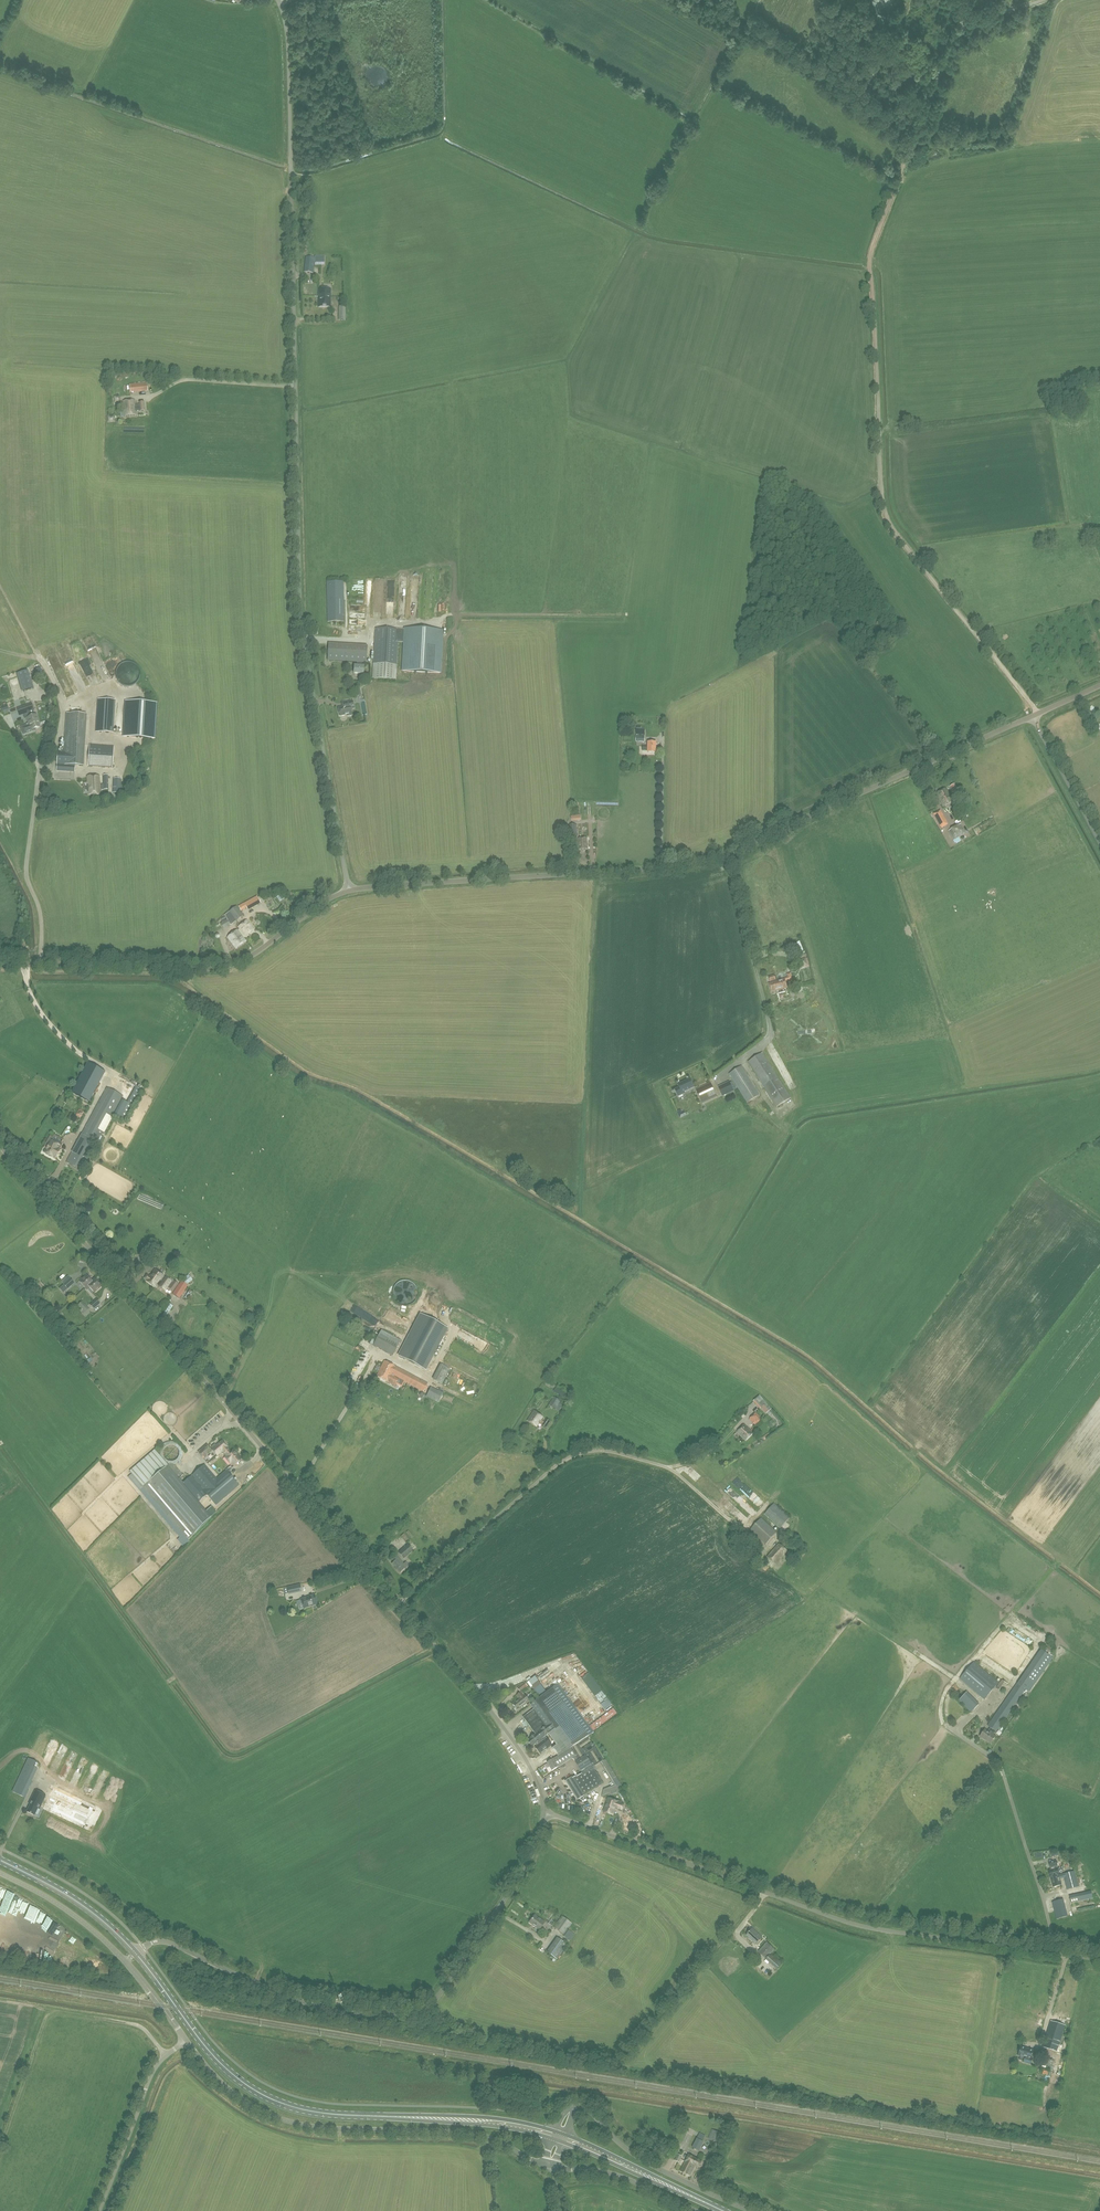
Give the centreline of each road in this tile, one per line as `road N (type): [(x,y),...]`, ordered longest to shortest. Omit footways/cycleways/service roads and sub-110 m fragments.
road 1 (unclassified): [(349,891),(299,613),(290,63),(279,0)]
road 2 (unclassified): [(544,1812),(529,1765),(456,1668),(0,1148)]
road 3 (tertiary): [(349,891),(727,858),(1033,717)]
road 4 (track): [(1039,714),(884,514),(869,263),(912,142)]
road 5 (unclassified): [(544,1812),(842,1922),(1099,1960)]
road 6 (unclassified): [(136,1953),(165,1942),(323,2008),(423,2009),(523,1878),(544,1812)]
road 7 (primary): [(553,2135),(495,2122),(326,2113),(267,2097),(212,2054),(136,1953)]
road 8 (unclassified): [(543,2165),(474,2134),(280,2119),(234,2093),(186,2040)]
road 9 (tertiary): [(0,965),(227,966),(349,891)]
road 10 (track): [(0,2147),(46,2018),(58,2012),(124,2022)]
road 11 (track): [(912,142),(959,27),(1043,0)]
road 12 (unclassified): [(750,2210),(637,2157),(589,2110),(571,2110)]
road 13 (track): [(51,775),(58,690),(0,587)]
road 14 (track): [(912,142),(751,20)]
road 15 (unclassified): [(100,2210),(153,2071),(186,2040)]
road 16 (primary): [(723,2210),(563,2138)]
road 17 (primary): [(136,1953),(76,1901),(0,1861)]
road 18 (unclassified): [(125,1961),(74,1915),(0,1873)]
road 19 (unclassified): [(695,2210),(614,2174),(554,2168)]
road 20 (unclassified): [(1099,844),(1033,717)]

